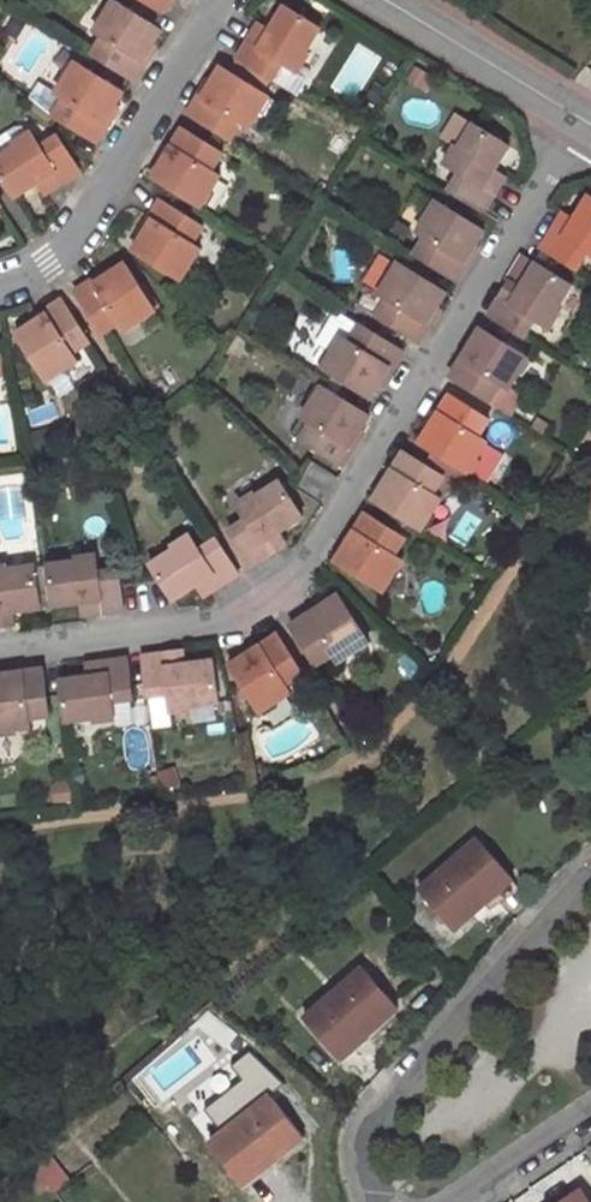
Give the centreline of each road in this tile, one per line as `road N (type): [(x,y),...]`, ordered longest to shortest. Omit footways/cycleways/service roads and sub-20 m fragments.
road 1 (residential): [(0,654),(230,622),(270,601),(307,565),(582,120)]
road 2 (residential): [(590,882),(381,1117),(366,1149),(379,1201)]
road 3 (residential): [(0,284),(47,265),(88,215),(219,0)]
road 4 (tertiary): [(582,120),(387,0)]
road 5 (residential): [(447,1201),(590,1104)]

